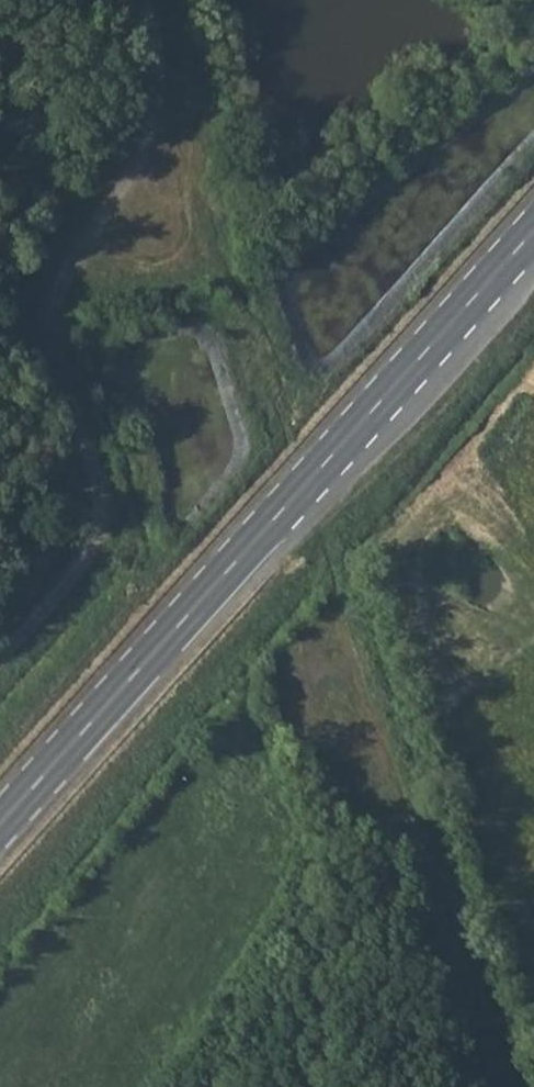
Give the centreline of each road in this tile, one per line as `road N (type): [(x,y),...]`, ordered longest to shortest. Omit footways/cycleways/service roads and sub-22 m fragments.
road 1 (secondary): [(0,824),(533,228)]
road 2 (track): [(0,654),(89,554),(104,515),(50,308),(93,209),(150,119),(158,70),(142,0)]

